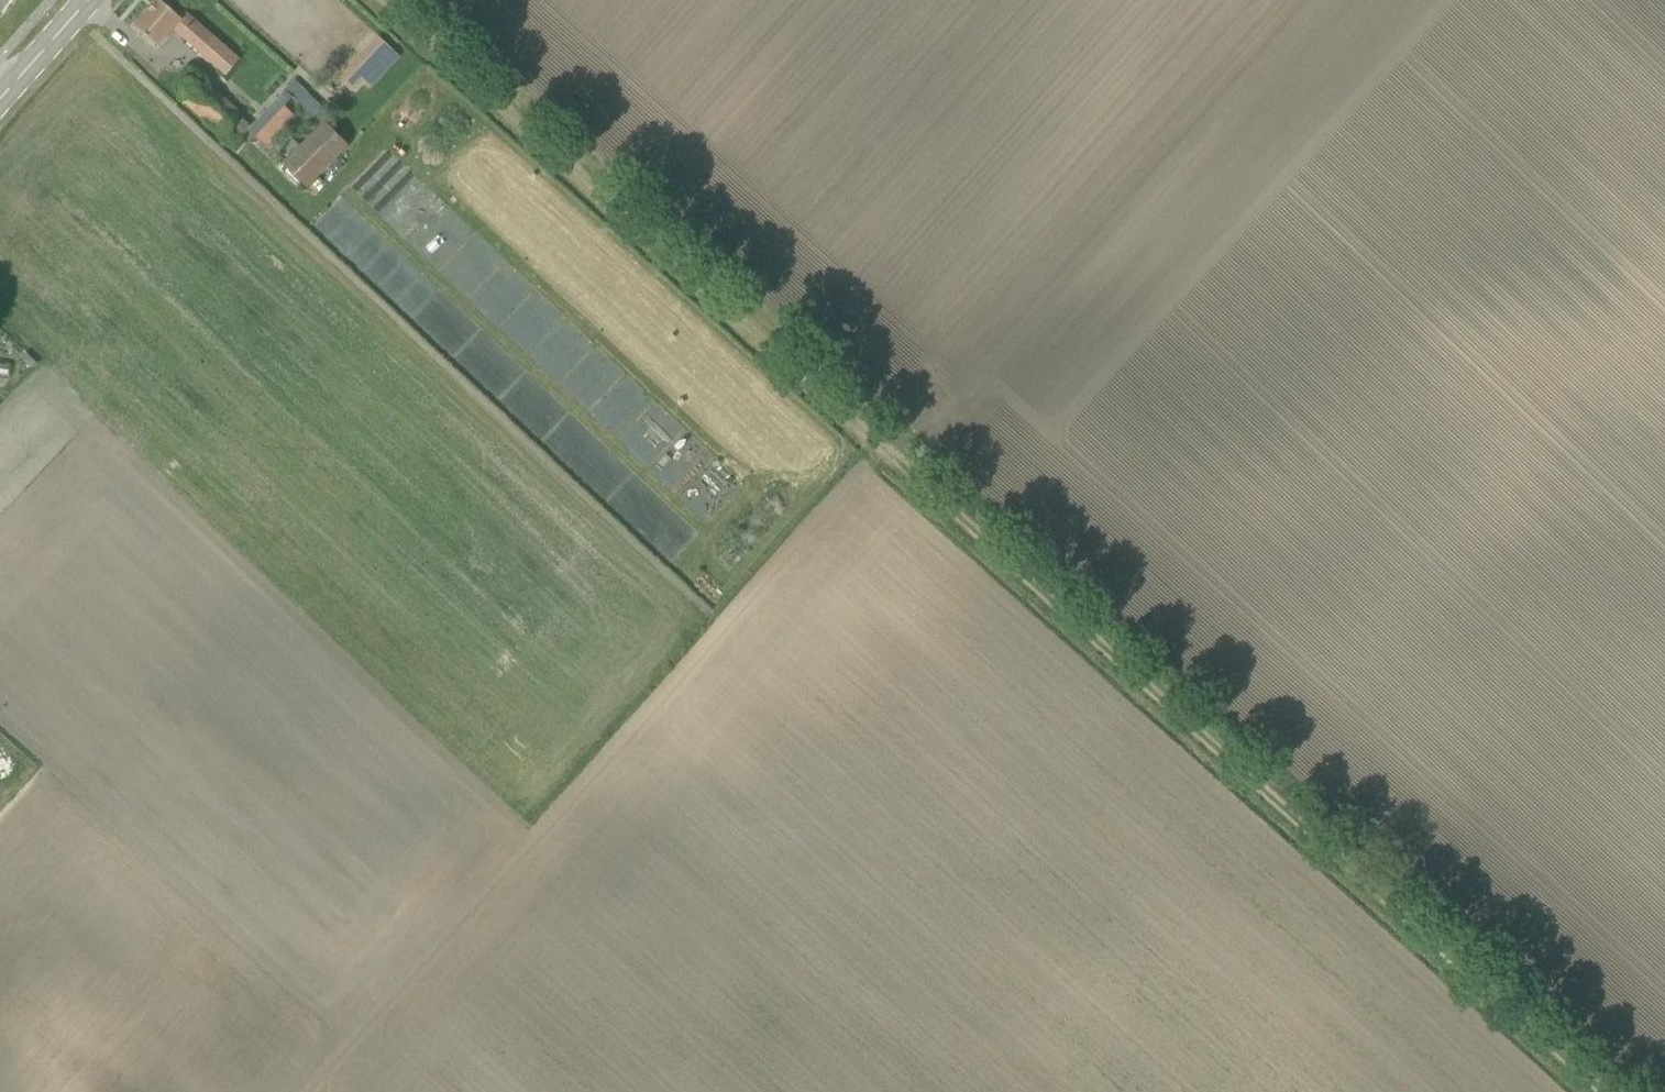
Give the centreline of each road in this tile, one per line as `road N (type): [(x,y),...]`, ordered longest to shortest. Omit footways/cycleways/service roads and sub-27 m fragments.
road 1 (track): [(1615,1091),(389,0)]
road 2 (secondary): [(0,100),(88,0)]

